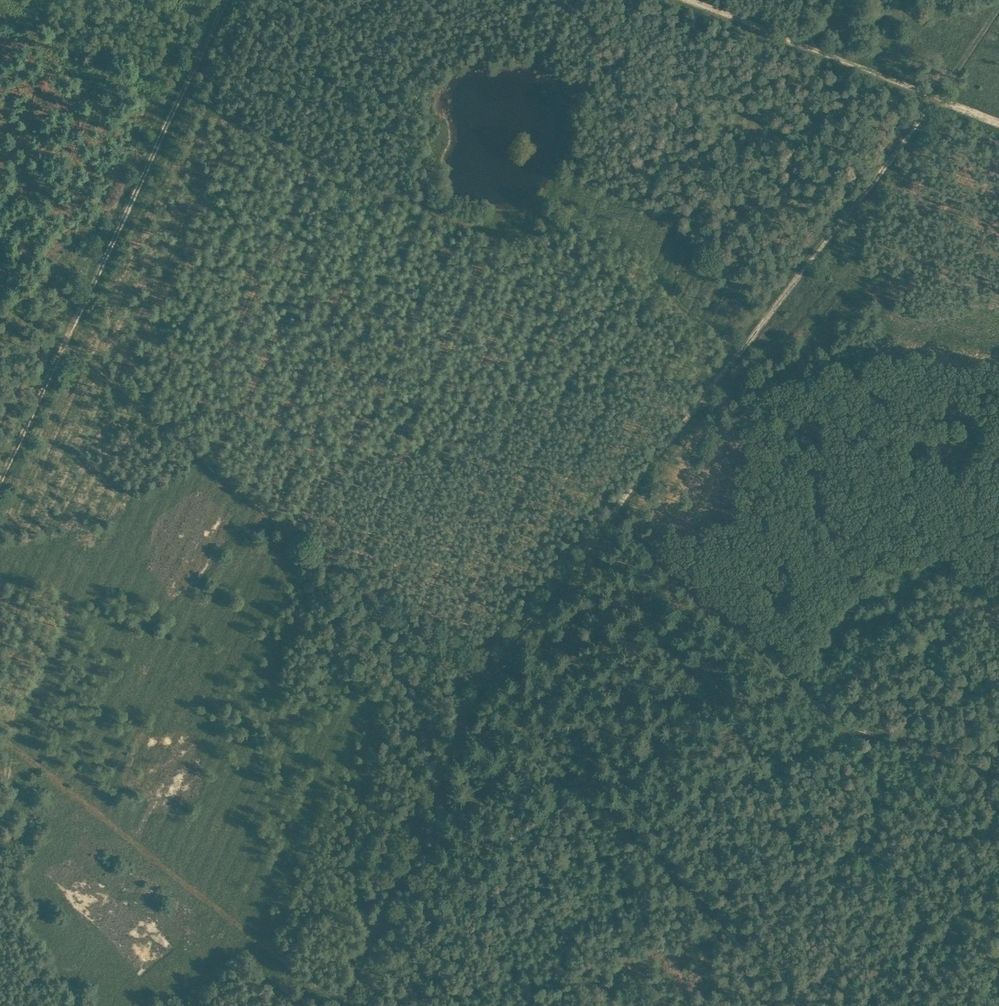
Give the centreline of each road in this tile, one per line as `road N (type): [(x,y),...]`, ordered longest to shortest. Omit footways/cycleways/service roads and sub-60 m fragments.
road 1 (track): [(942,98),(615,521)]
road 2 (track): [(615,521),(860,729),(895,740),(946,737),(992,784),(998,819)]
road 3 (track): [(182,90),(0,485)]
road 4 (track): [(488,687),(349,1004)]
road 5 (track): [(762,332),(700,278),(650,215),(495,236)]
road 6 (track): [(690,0),(942,98)]
road 7 (track): [(488,687),(615,521)]
road 8 (track): [(364,176),(182,90)]

